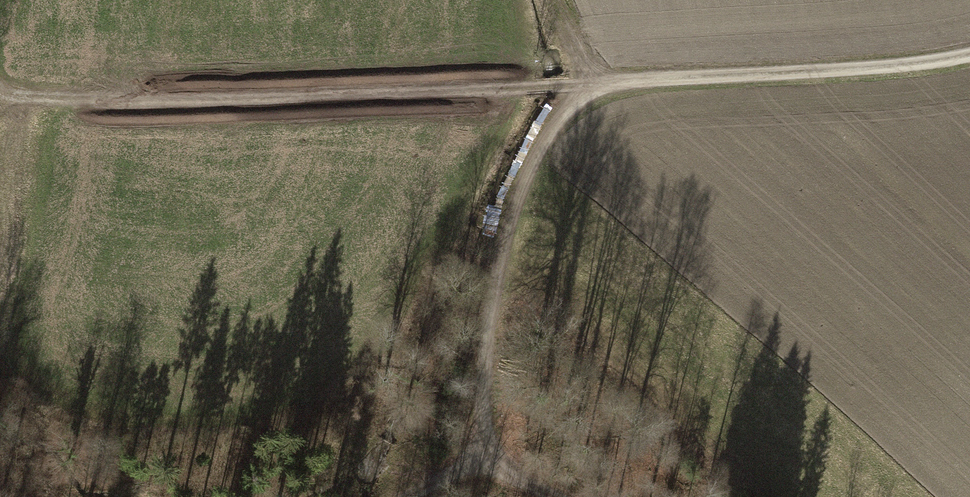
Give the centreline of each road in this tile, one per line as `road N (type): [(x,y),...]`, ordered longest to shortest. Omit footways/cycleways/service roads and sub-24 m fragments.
road 1 (track): [(589,86),(342,103),(24,100)]
road 2 (track): [(589,86),(518,199),(503,258),(470,422),(491,462)]
road 3 (track): [(969,55),(857,72),(589,86)]

